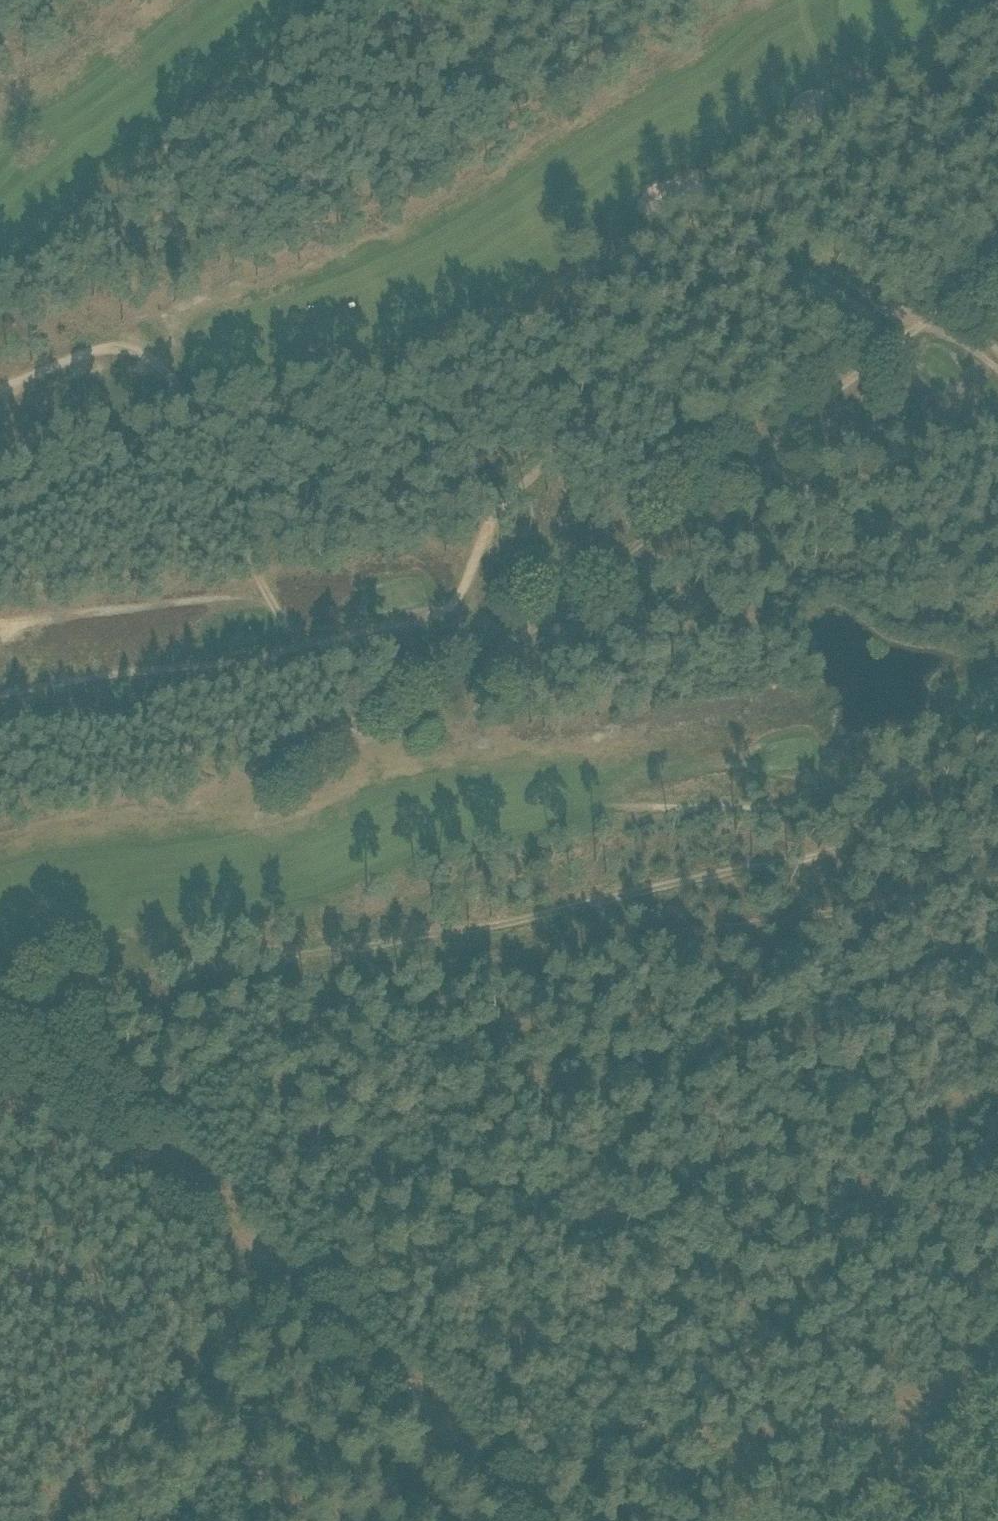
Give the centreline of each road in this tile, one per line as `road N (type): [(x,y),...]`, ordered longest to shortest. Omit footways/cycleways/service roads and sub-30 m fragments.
road 1 (track): [(0,389),(97,350),(146,355),(182,396),(284,624),(351,727),(383,735),(421,718),(997,265)]
road 2 (track): [(927,764),(862,827),(813,852),(476,929),(120,979),(48,997),(0,1030)]
road 3 (track): [(997,726),(956,757),(841,776),(767,809),(625,807)]
road 4 (track): [(752,457),(997,595)]

